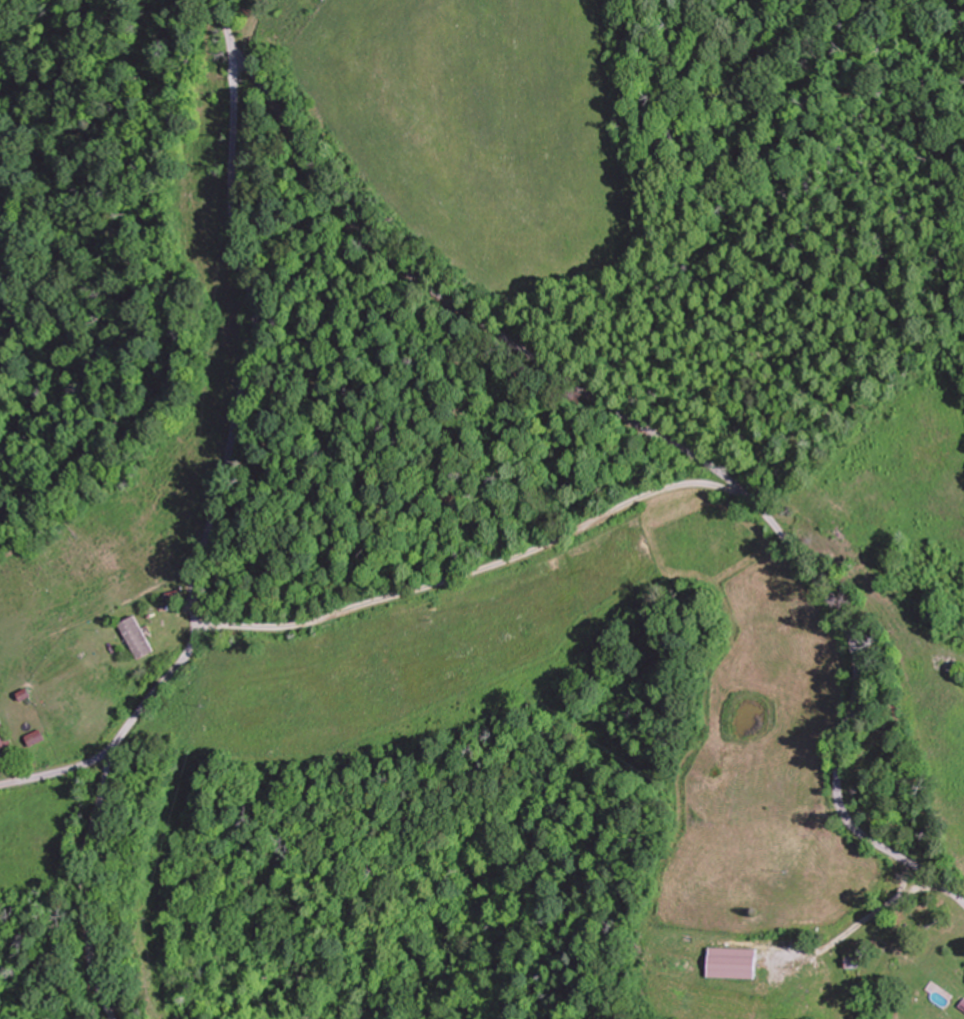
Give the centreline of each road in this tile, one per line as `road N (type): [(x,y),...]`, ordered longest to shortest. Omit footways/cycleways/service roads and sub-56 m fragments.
road 1 (residential): [(233,50),(232,214),(257,317),(194,569),(193,641),(96,759),(0,785)]
road 2 (residential): [(963,900),(846,822),(837,770),(855,690),(854,655),(842,618),(796,549),(712,465),(492,327)]
road 3 (residential): [(755,504),(707,489),(666,492),(577,537),(426,591),(320,620),(193,628)]
road 4 (residential): [(492,327),(406,273),(334,201),(233,50)]
road 5 (residential): [(118,1018),(90,947),(85,885),(112,747)]

